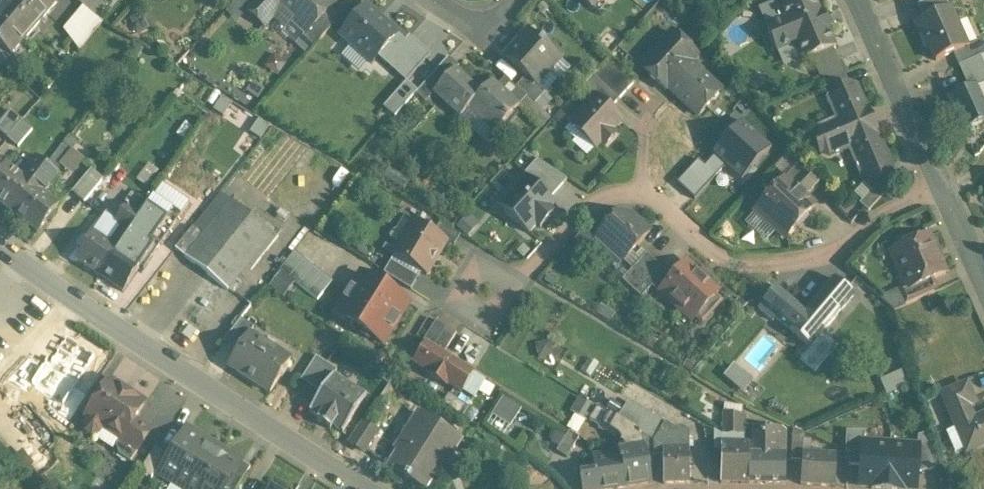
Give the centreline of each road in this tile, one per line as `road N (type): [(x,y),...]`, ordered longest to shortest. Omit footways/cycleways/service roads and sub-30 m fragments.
road 1 (residential): [(945,189),(886,214),(835,253),(766,266),(721,257),(664,206),(622,193),(589,207),(505,292),(476,298)]
road 2 (residential): [(369,488),(0,246)]
road 3 (residential): [(945,189),(865,0)]

